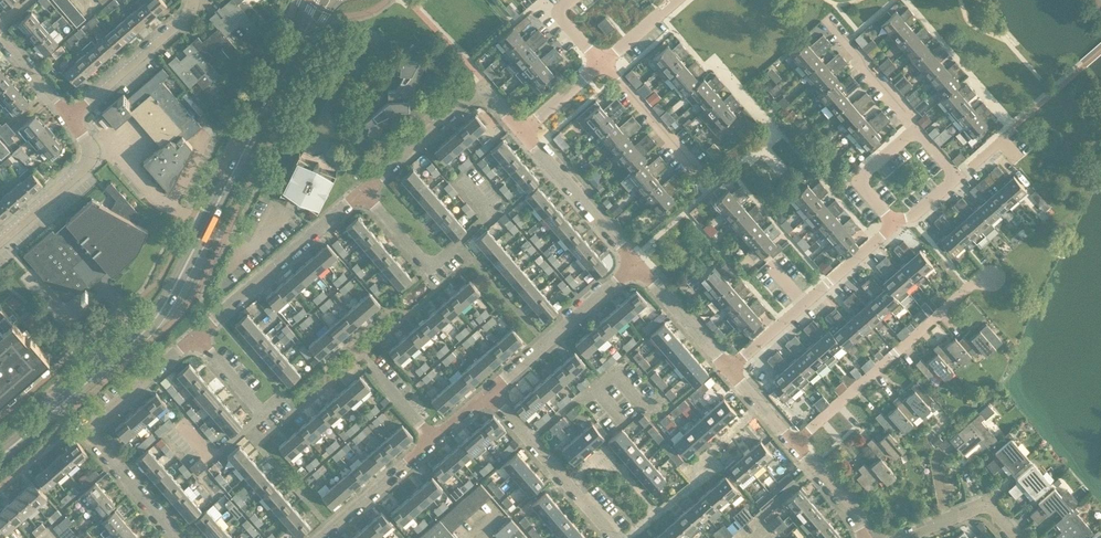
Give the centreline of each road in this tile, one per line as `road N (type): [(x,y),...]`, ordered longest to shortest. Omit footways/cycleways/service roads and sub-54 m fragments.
road 1 (tertiary): [(29,433),(161,311),(325,0)]
road 2 (residential): [(179,537),(86,430),(195,335)]
road 3 (residential): [(793,444),(970,286),(992,277)]
road 4 (residential): [(364,191),(431,267),(491,215),(462,179)]
road 5 (residential): [(195,335),(364,191)]
road 6 (residential): [(729,370),(893,225)]
road 7 (residential): [(488,391),(637,261)]
road 8 (residential): [(615,537),(488,391)]
road 9 (residential): [(637,261),(520,131)]
road 10 (residential): [(68,116),(192,8),(192,0)]
road 11 (residential): [(0,241),(88,163),(91,151),(68,116)]
road 12 (residential): [(364,191),(481,89)]
road 13 (residential): [(318,537),(435,435)]
road 14 (residential): [(729,370),(637,261)]
road 15 (residential): [(914,130),(825,19)]
road 16 (residential): [(693,170),(600,64)]
road 17 (residential): [(914,130),(857,181),(893,225)]
road 18 (residential): [(906,537),(987,505),(1016,537)]

